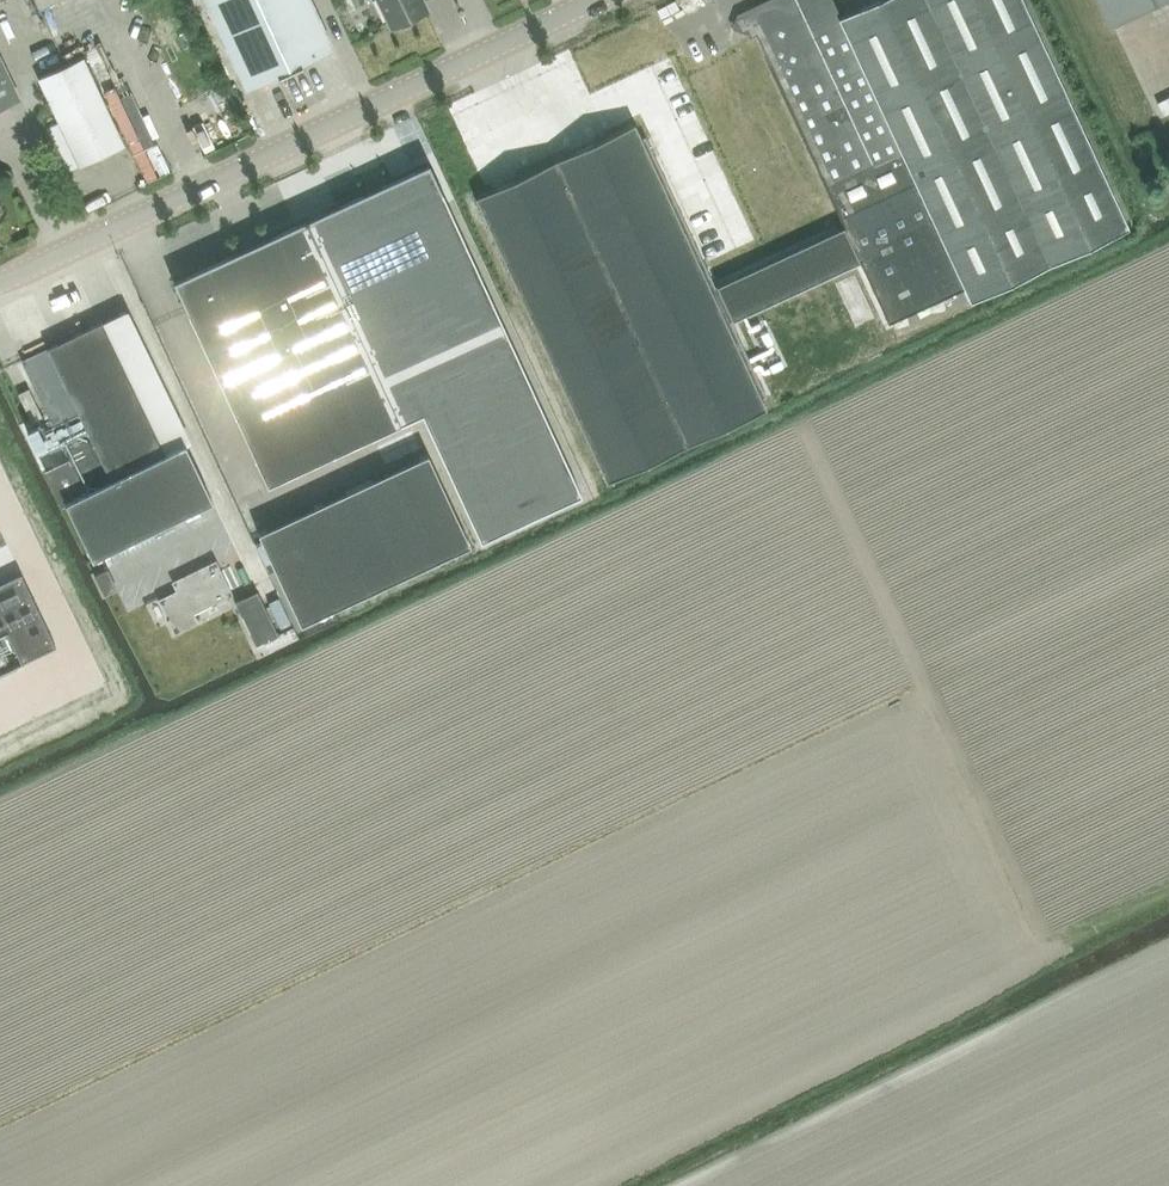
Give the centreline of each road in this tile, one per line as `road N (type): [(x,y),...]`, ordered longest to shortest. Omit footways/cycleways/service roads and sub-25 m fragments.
road 1 (tertiary): [(0,284),(604,0)]
road 2 (track): [(1168,891),(1100,925),(1029,933)]

